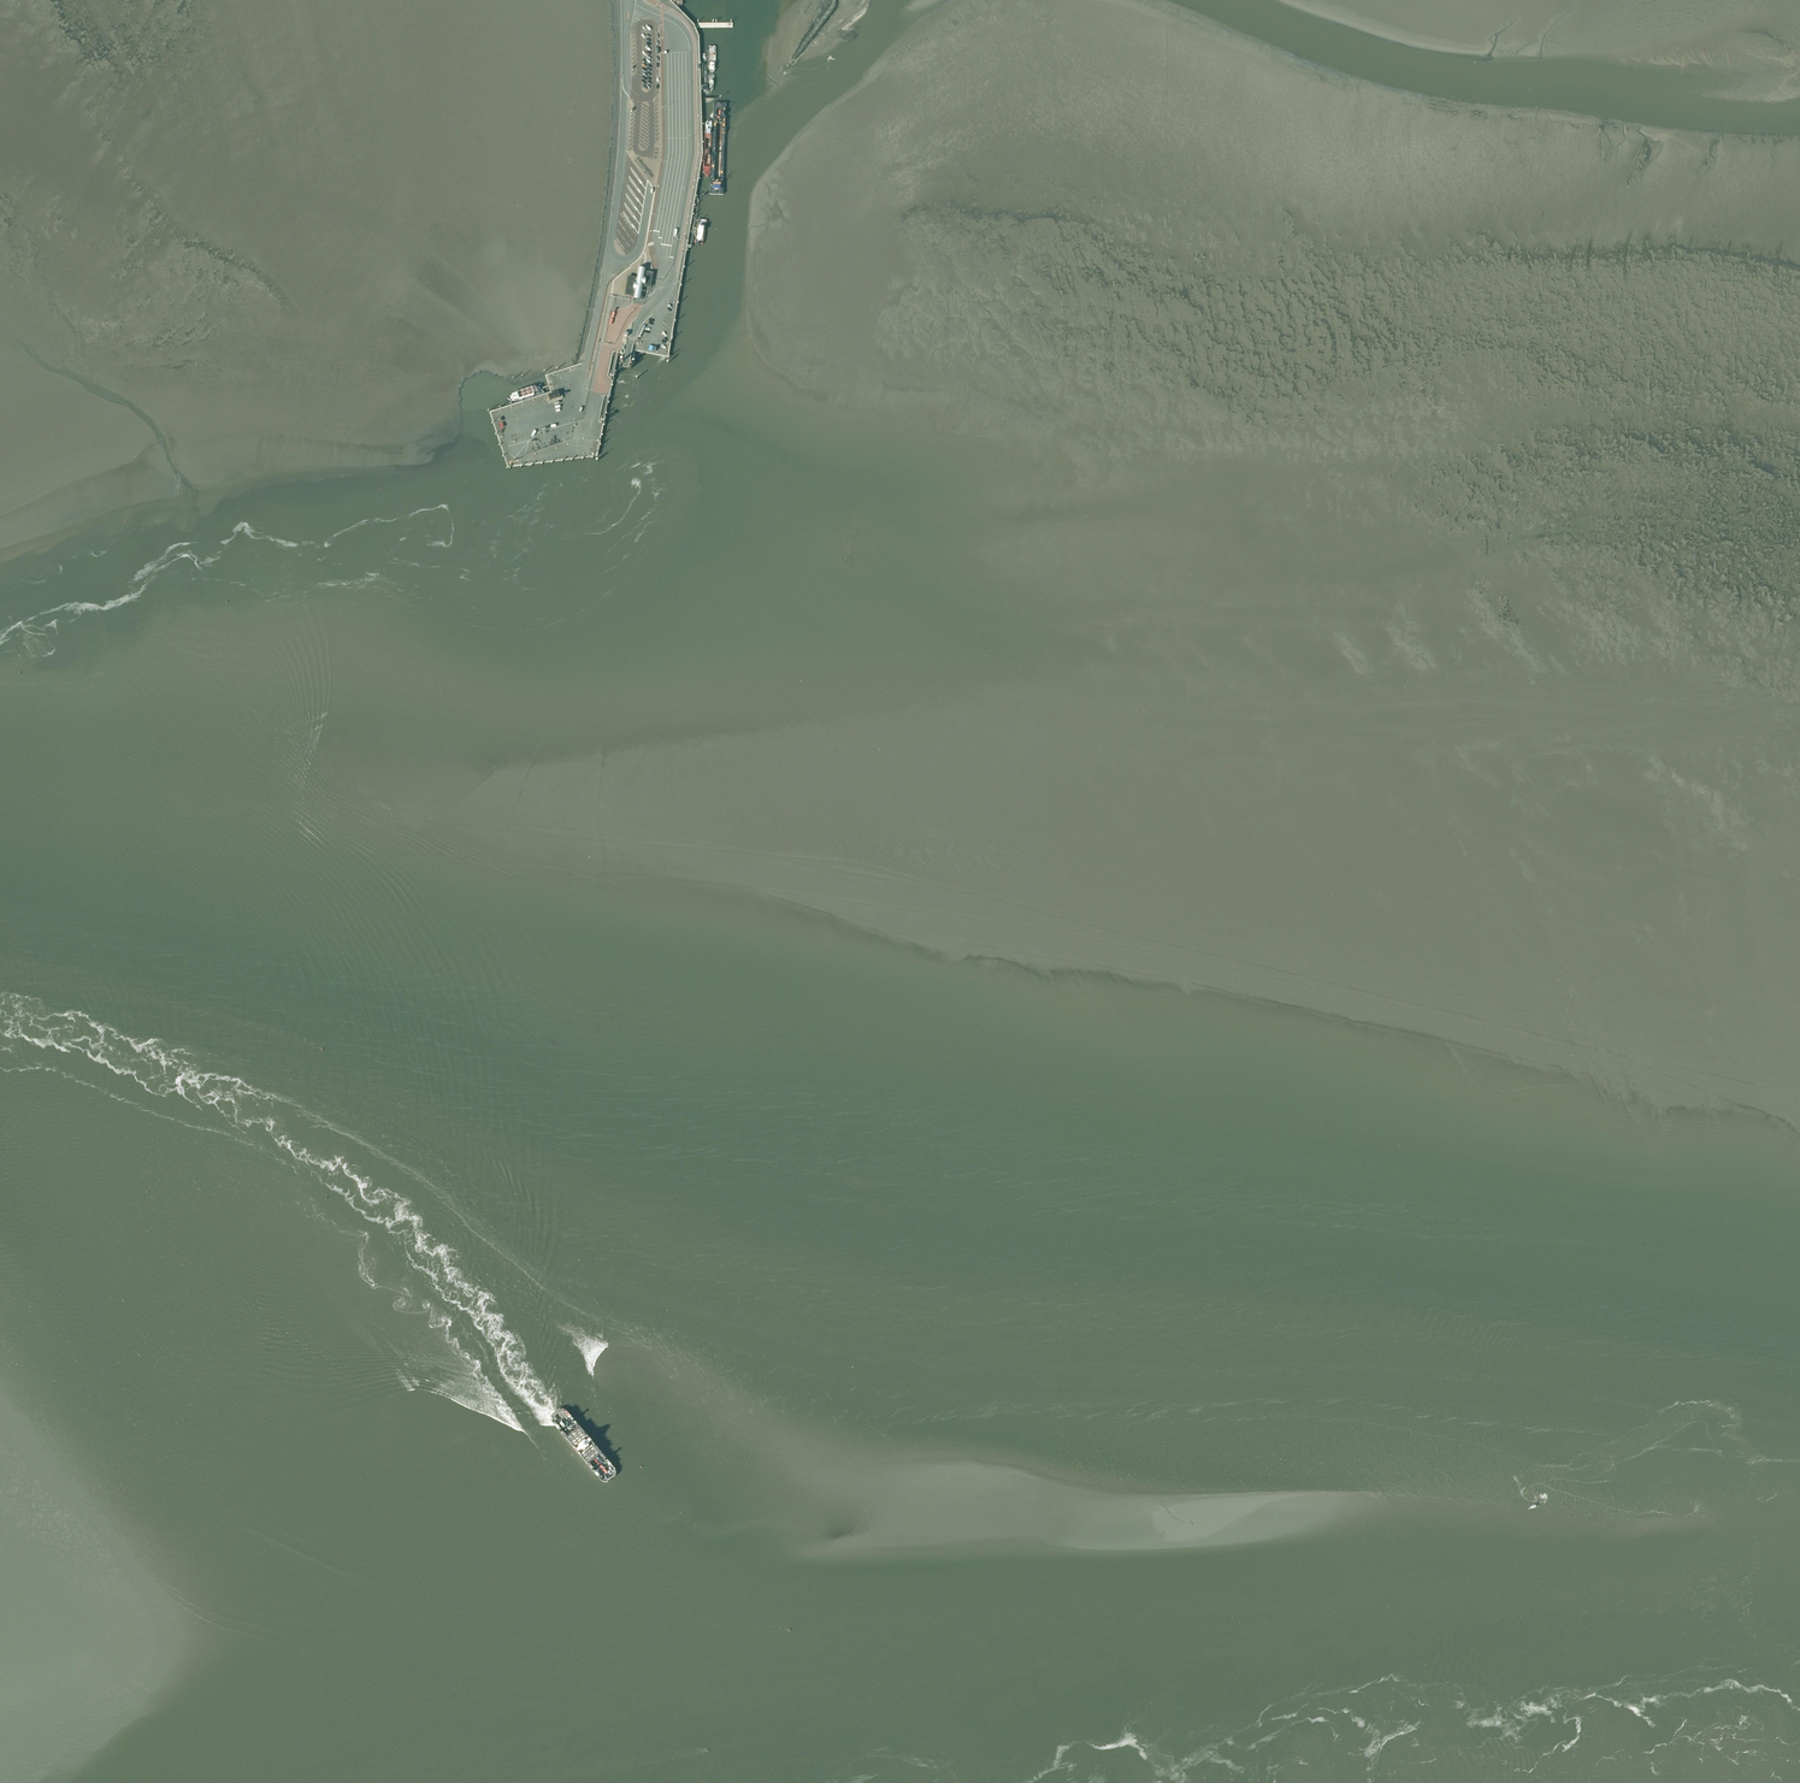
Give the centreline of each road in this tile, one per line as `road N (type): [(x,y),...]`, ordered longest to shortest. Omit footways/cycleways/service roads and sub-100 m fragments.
road 1 (secondary): [(648,312),(671,285),(692,163),(691,46),(680,23),(627,1)]
road 2 (secondary): [(627,1),(627,11),(666,24),(673,43),(675,154),(659,289),(648,312)]

